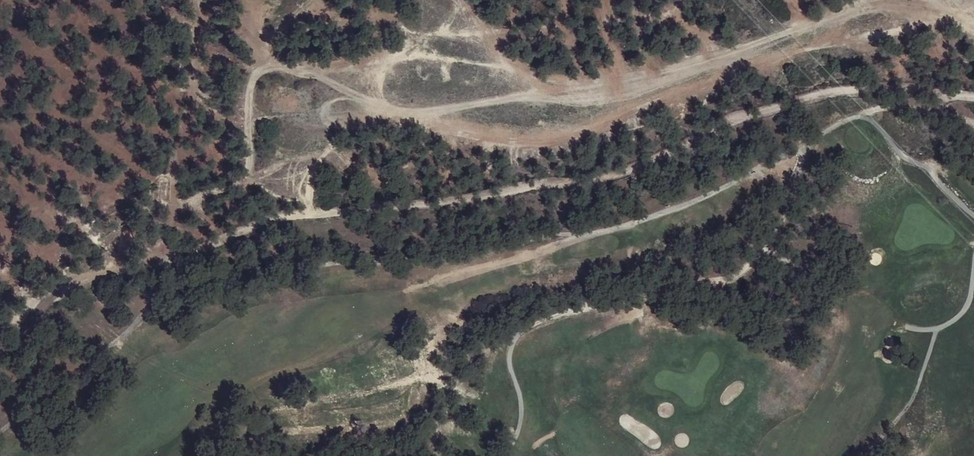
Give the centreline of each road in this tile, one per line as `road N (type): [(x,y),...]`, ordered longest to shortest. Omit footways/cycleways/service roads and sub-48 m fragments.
road 1 (track): [(0,347),(45,301),(101,273),(284,216),(594,180),(664,157),(733,120),(830,91),(973,97)]
road 2 (track): [(567,86),(537,72),(399,57),(380,74),(377,106),(531,144),(781,58),(973,5)]
road 3 (track): [(311,0),(279,30),(275,64),(250,85),(250,177),(176,203)]
road 4 (track): [(670,68),(425,109),(414,121)]
road 5 (track): [(162,259),(198,42),(194,0)]
road 6 (track): [(887,0),(670,68)]

